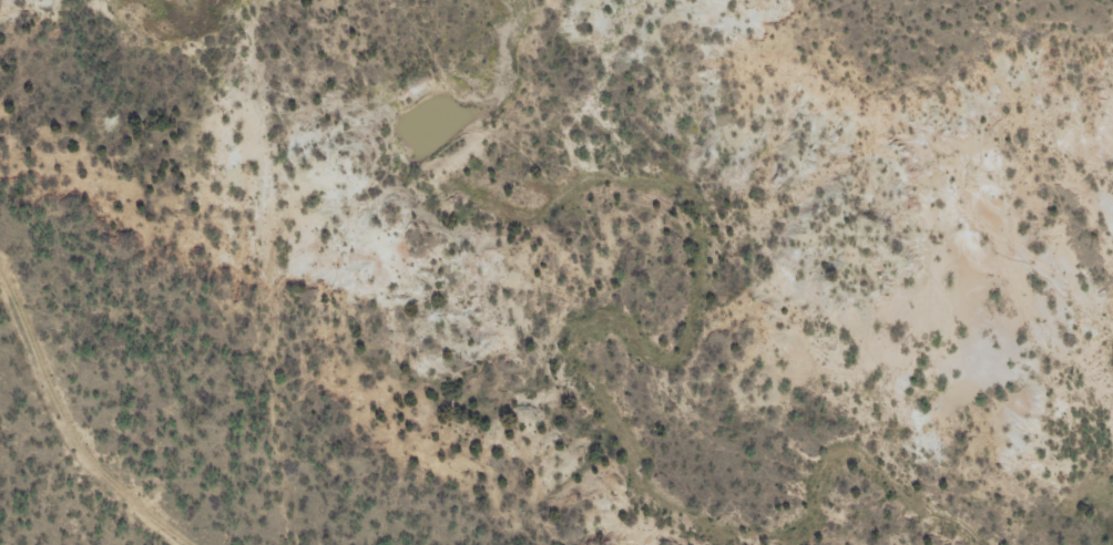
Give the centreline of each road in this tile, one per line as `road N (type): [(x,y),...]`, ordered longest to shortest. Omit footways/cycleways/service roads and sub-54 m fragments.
road 1 (residential): [(174,544),(0,331)]

